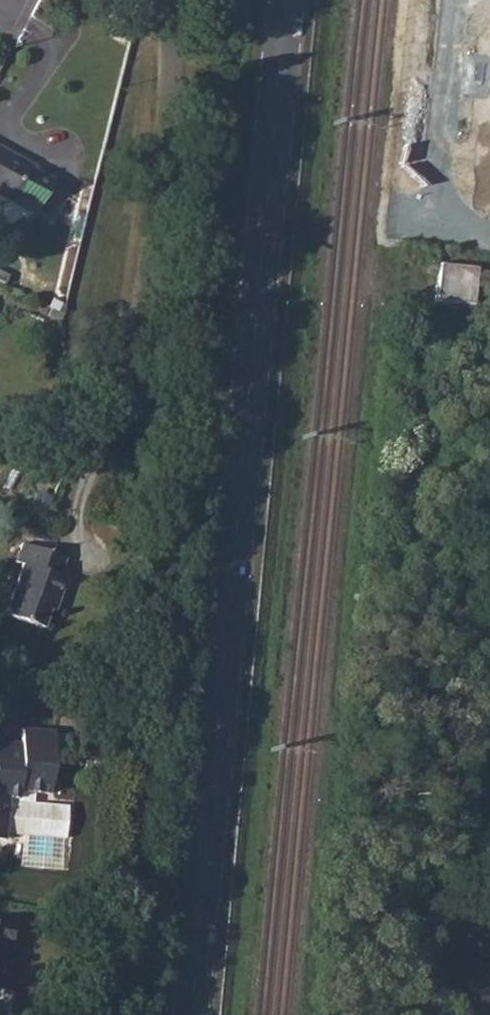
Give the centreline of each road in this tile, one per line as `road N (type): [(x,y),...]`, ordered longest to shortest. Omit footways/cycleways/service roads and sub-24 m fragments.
road 1 (secondary): [(193,1014),(292,0)]
road 2 (residential): [(461,0),(437,227)]

